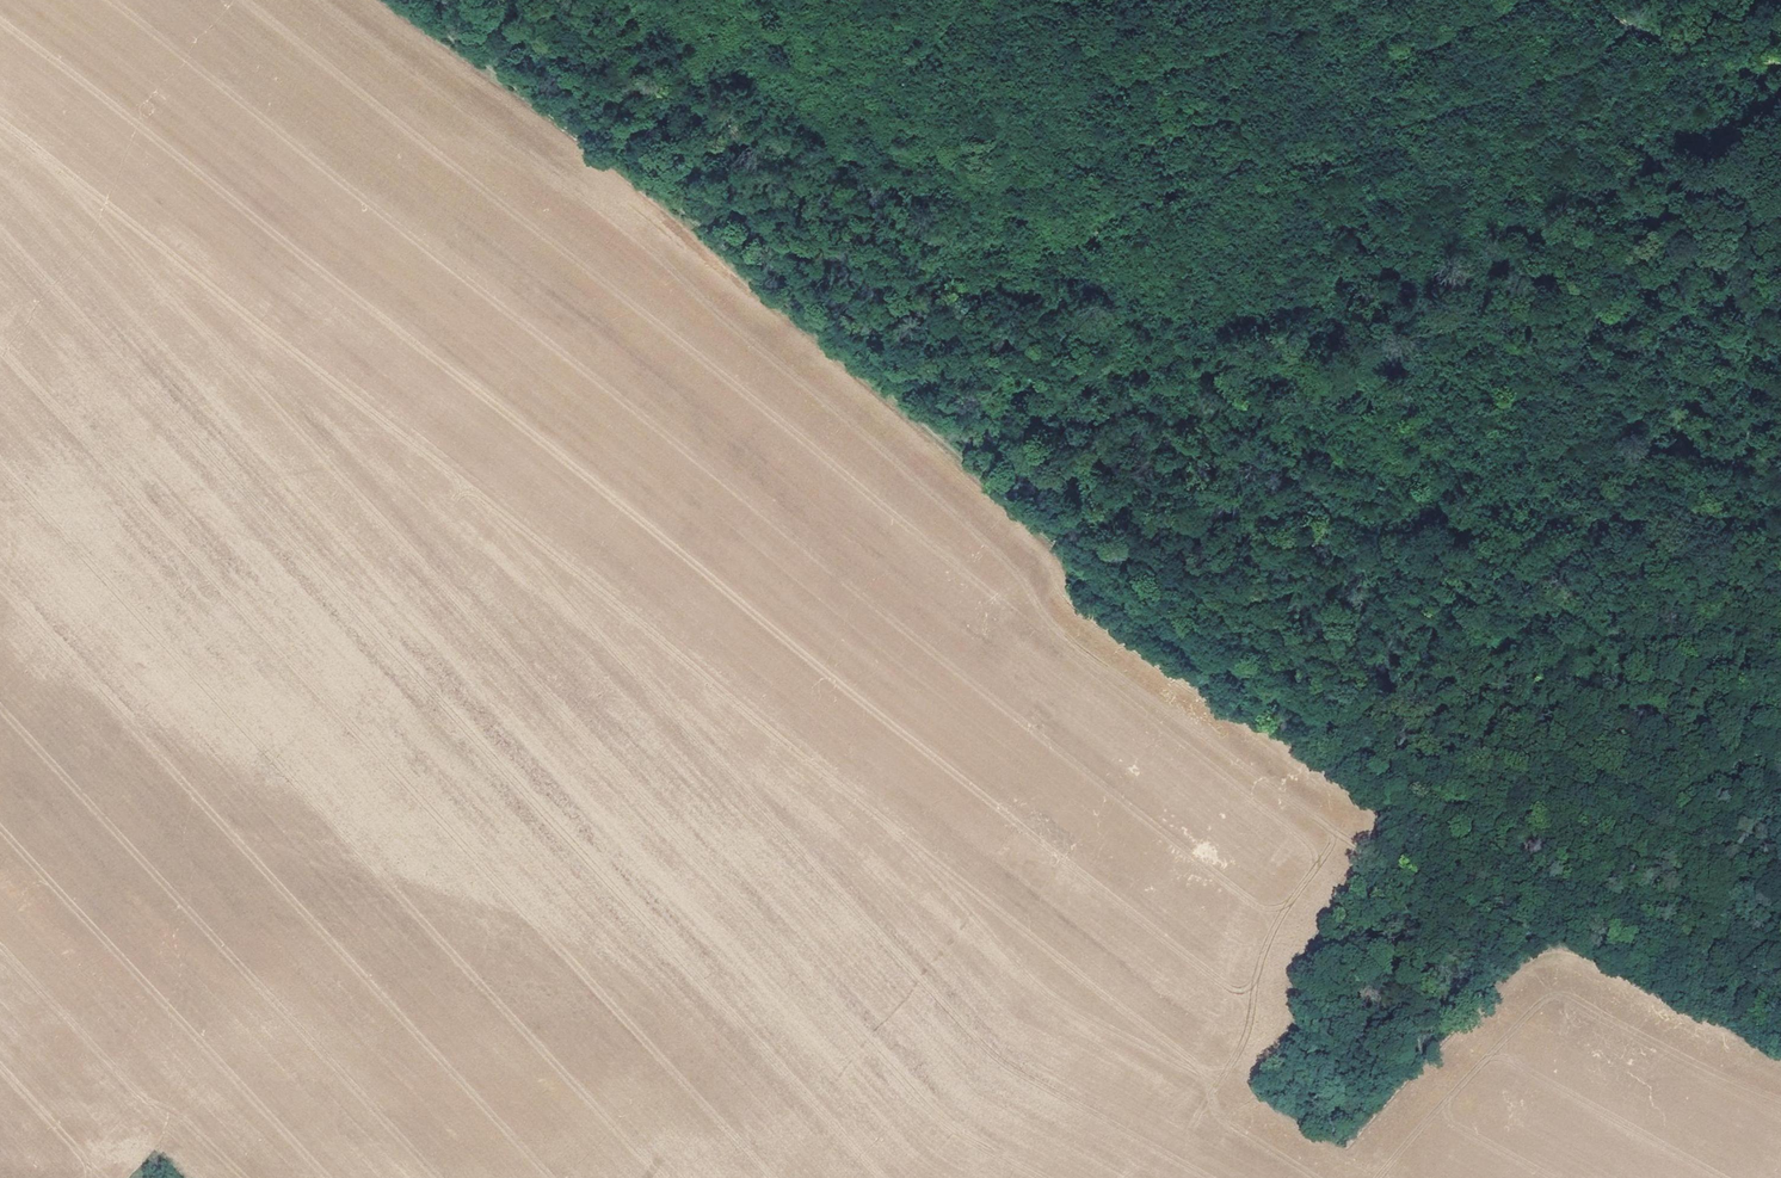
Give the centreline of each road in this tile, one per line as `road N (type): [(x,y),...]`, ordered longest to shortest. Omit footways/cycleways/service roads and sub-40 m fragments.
road 1 (track): [(1780,60),(1692,50),(1640,32),(1596,0)]

